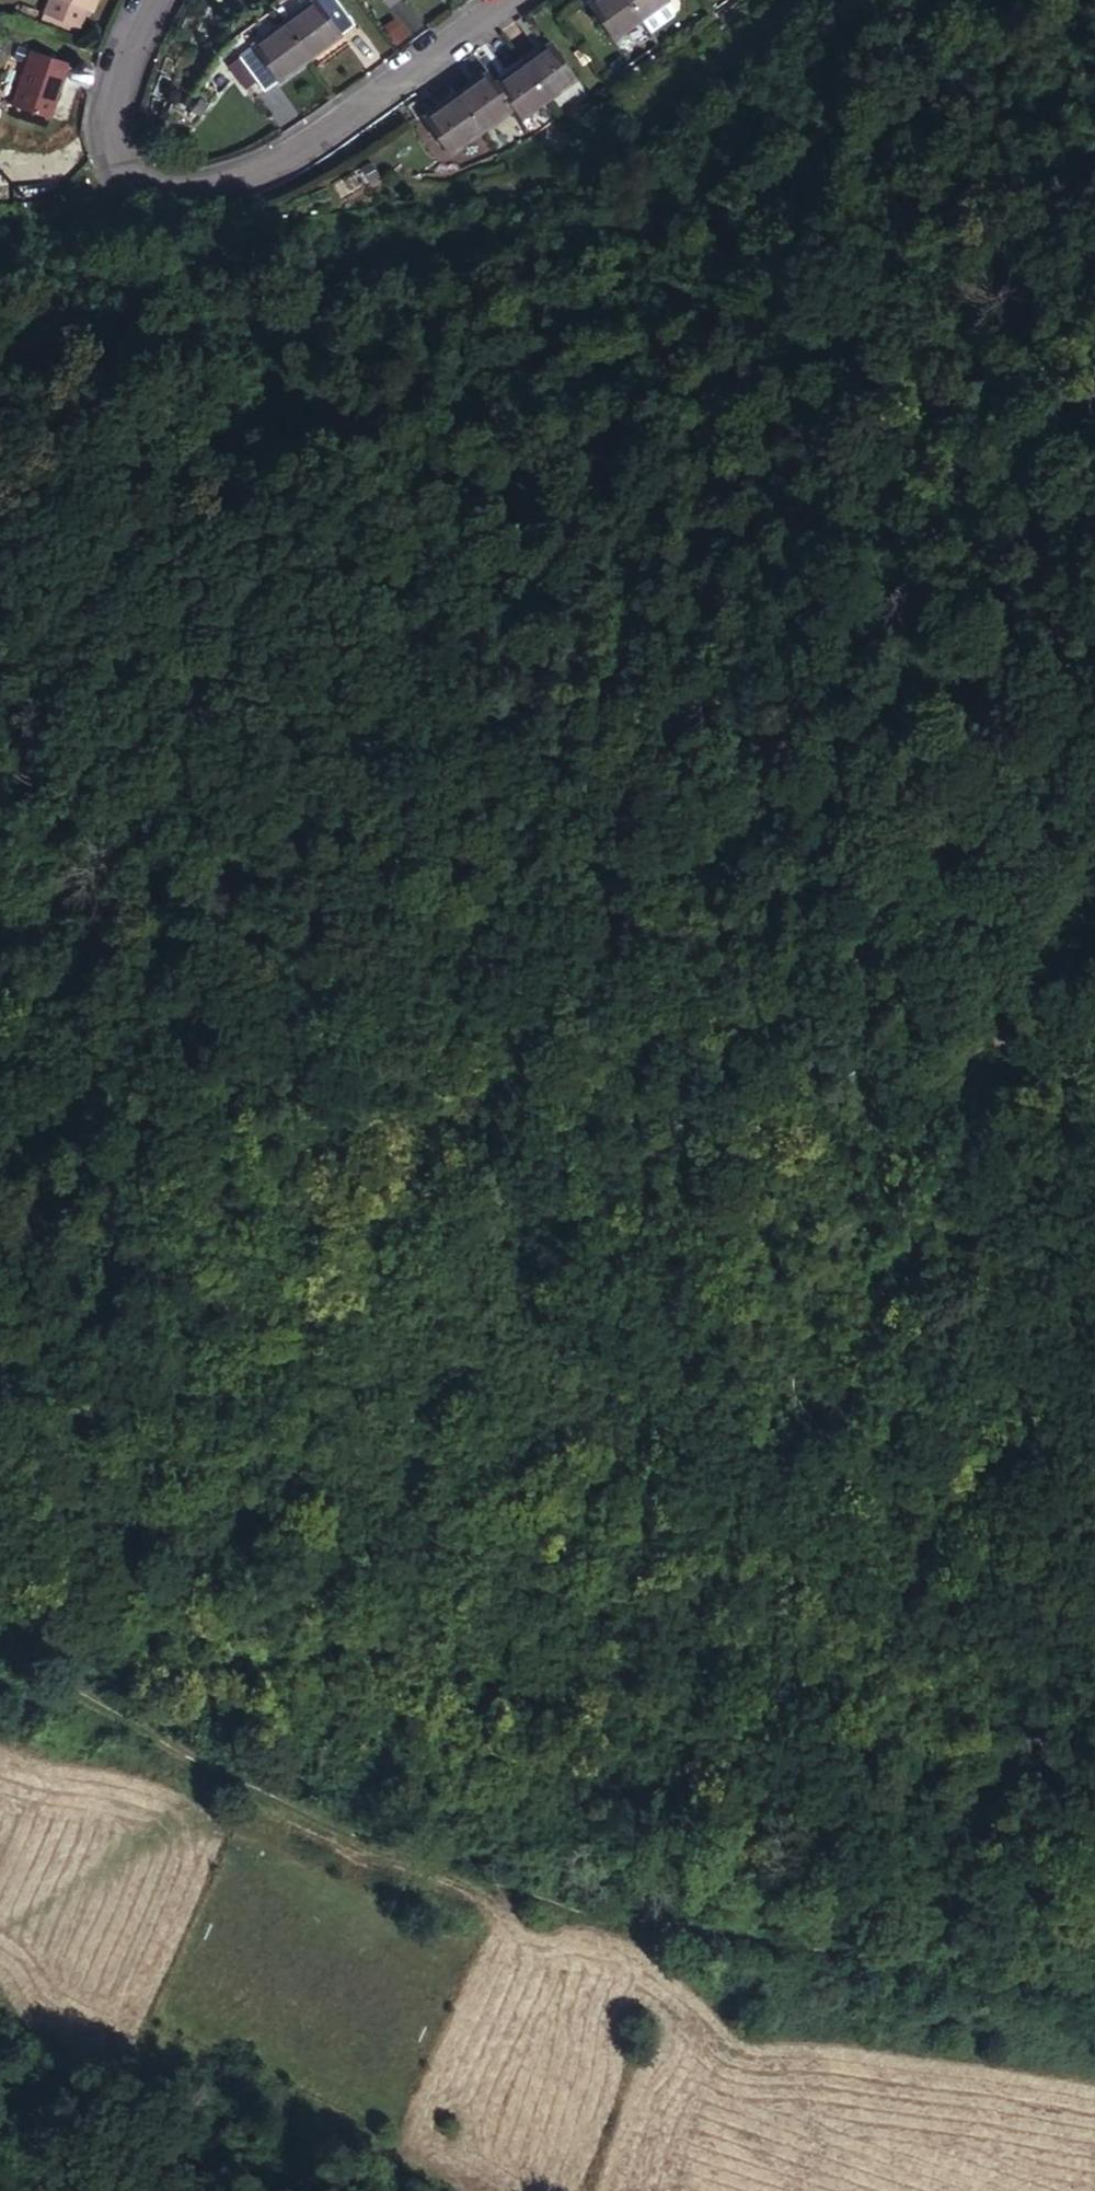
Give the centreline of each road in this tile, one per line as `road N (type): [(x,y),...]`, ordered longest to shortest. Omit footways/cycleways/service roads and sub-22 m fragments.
road 1 (residential): [(503,0),(280,165),(217,189),(162,187),(131,171),(121,153),(117,121),(127,70),(156,0)]

